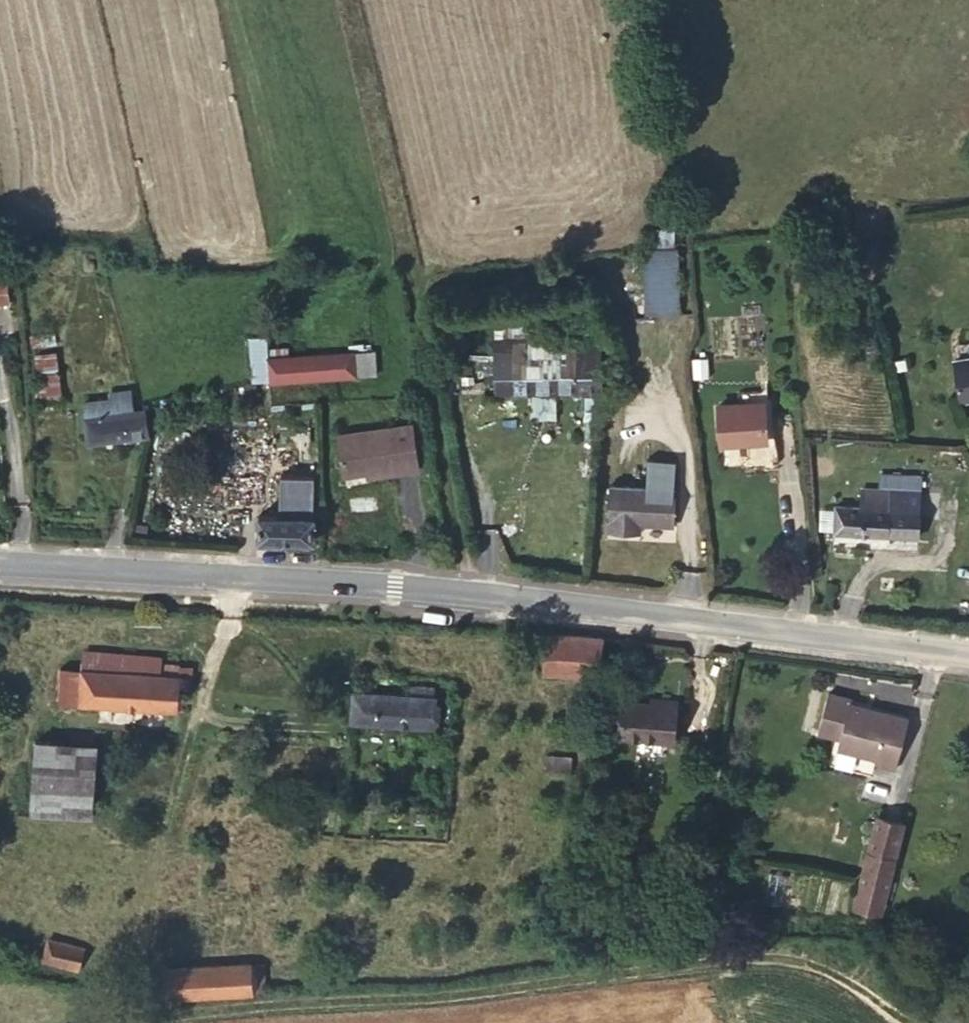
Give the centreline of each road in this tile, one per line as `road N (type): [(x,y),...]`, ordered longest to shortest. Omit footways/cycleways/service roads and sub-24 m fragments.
road 1 (secondary): [(968,652),(377,582),(0,563)]
road 2 (track): [(122,1022),(261,1002),(484,993),(760,954),(799,958),(909,1022)]
road 3 (track): [(236,574),(164,832),(135,1020)]

